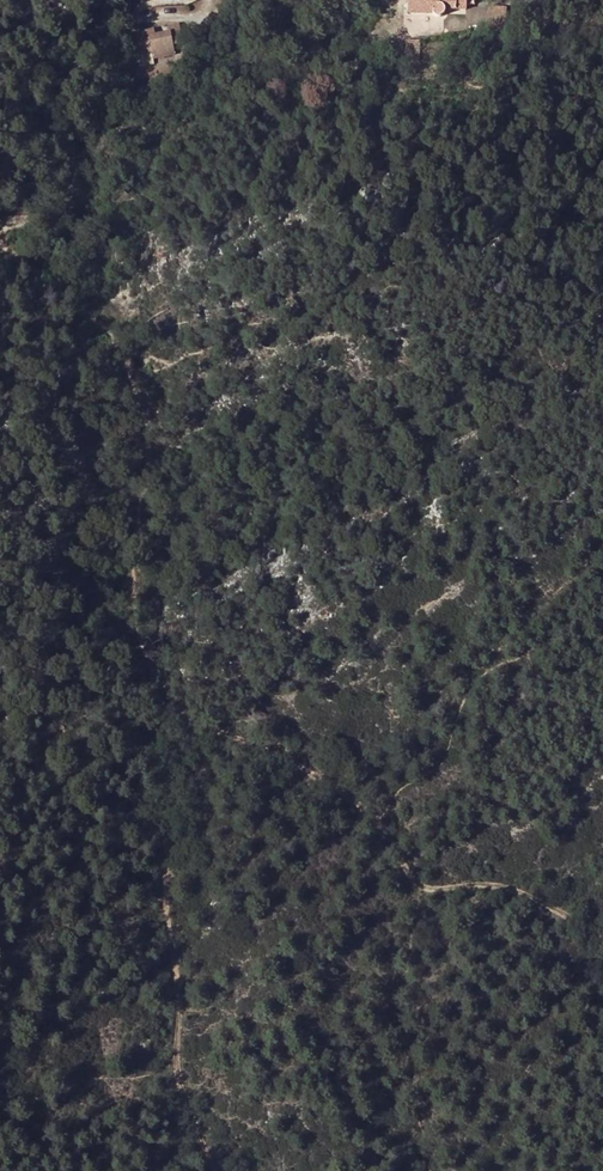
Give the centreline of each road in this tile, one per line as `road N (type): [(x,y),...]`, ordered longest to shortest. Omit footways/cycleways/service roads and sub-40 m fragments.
road 1 (track): [(0,223),(45,211),(74,168),(76,122),(115,42),(109,0)]

